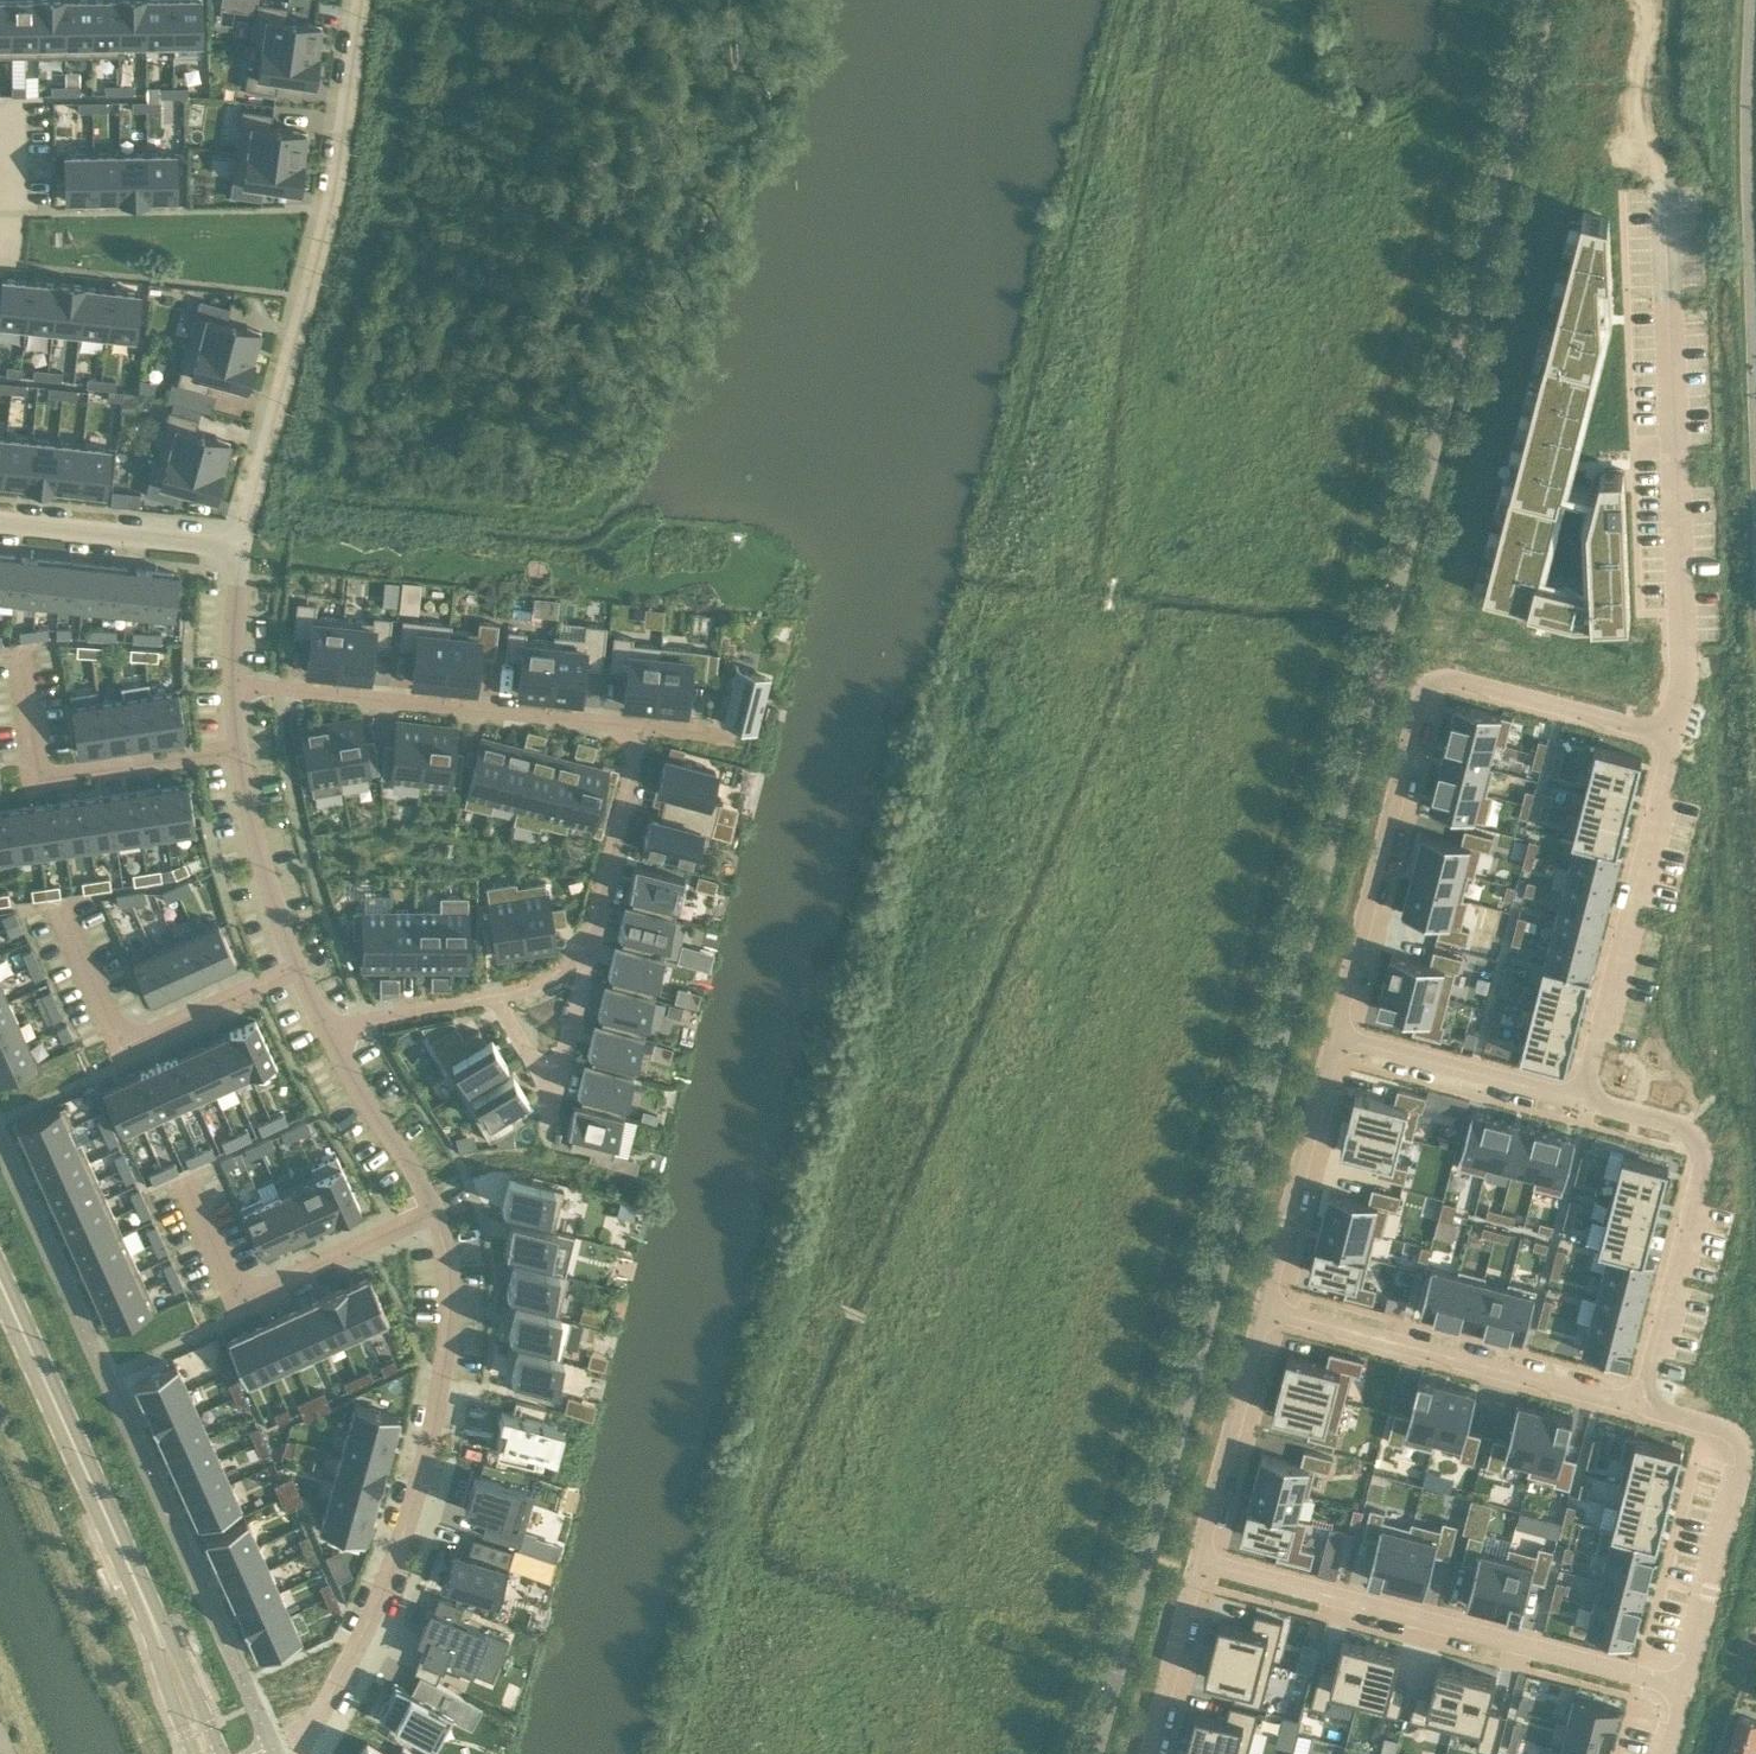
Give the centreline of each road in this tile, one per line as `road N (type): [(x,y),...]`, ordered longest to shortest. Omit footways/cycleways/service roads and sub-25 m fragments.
road 1 (residential): [(1678,731),(1433,677),(1335,1038)]
road 2 (residential): [(434,1209),(448,1271),(447,1335),(406,1525),(314,1725),(271,1745)]
road 3 (residential): [(239,547),(330,208),(361,0)]
road 4 (residential): [(1662,181),(1685,646),(1678,731)]
road 5 (residential): [(643,725),(593,930),(574,955),(520,990),(324,1027)]
road 6 (residential): [(1685,1685),(1199,1562)]
road 7 (residential): [(1755,442),(1745,132),(1750,0)]
road 8 (residential): [(231,684),(643,725)]
road 9 (residential): [(1642,1405),(1265,1307)]
road 10 (residential): [(1580,1102),(1678,731)]
road 11 (tertiary): [(145,1607),(0,1281)]
road 12 (residential): [(53,899),(120,1047),(296,966)]
road 13 (residential): [(434,1209),(237,1299),(181,1174)]
road 14 (residential): [(237,748),(38,779),(16,646)]
road 15 (residential): [(1684,1127),(1705,1151),(1642,1405)]
road 16 (residential): [(1335,1038),(1265,1307)]
road 17 (residential): [(1265,1307),(1199,1562)]
road 18 (residential): [(1737,1434),(1743,1457),(1685,1685)]
road 19 (residential): [(1580,1102),(1335,1038)]
road 20 (residential): [(0,520),(239,547)]
road 21 (residential): [(237,748),(259,859),(296,966)]
road 22 (residential): [(324,1027),(434,1209)]
road 23 (residential): [(1199,1562),(1149,1753)]
road 24 (tertiary): [(222,1753),(173,1648),(145,1607)]
road 25 (tertiary): [(145,1607),(193,1753)]
road 26 (residential): [(239,547),(231,684)]

